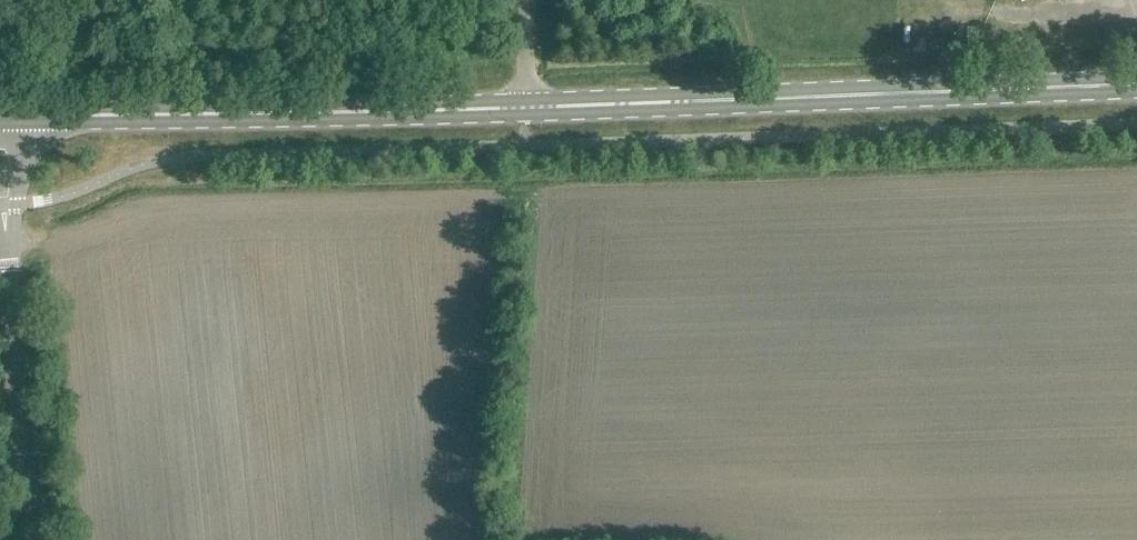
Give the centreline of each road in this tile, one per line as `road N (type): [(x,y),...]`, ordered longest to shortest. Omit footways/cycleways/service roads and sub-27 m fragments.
road 1 (secondary): [(526,108),(1136,84)]
road 2 (secondary): [(120,115),(526,108)]
road 3 (tertiary): [(39,539),(4,230)]

